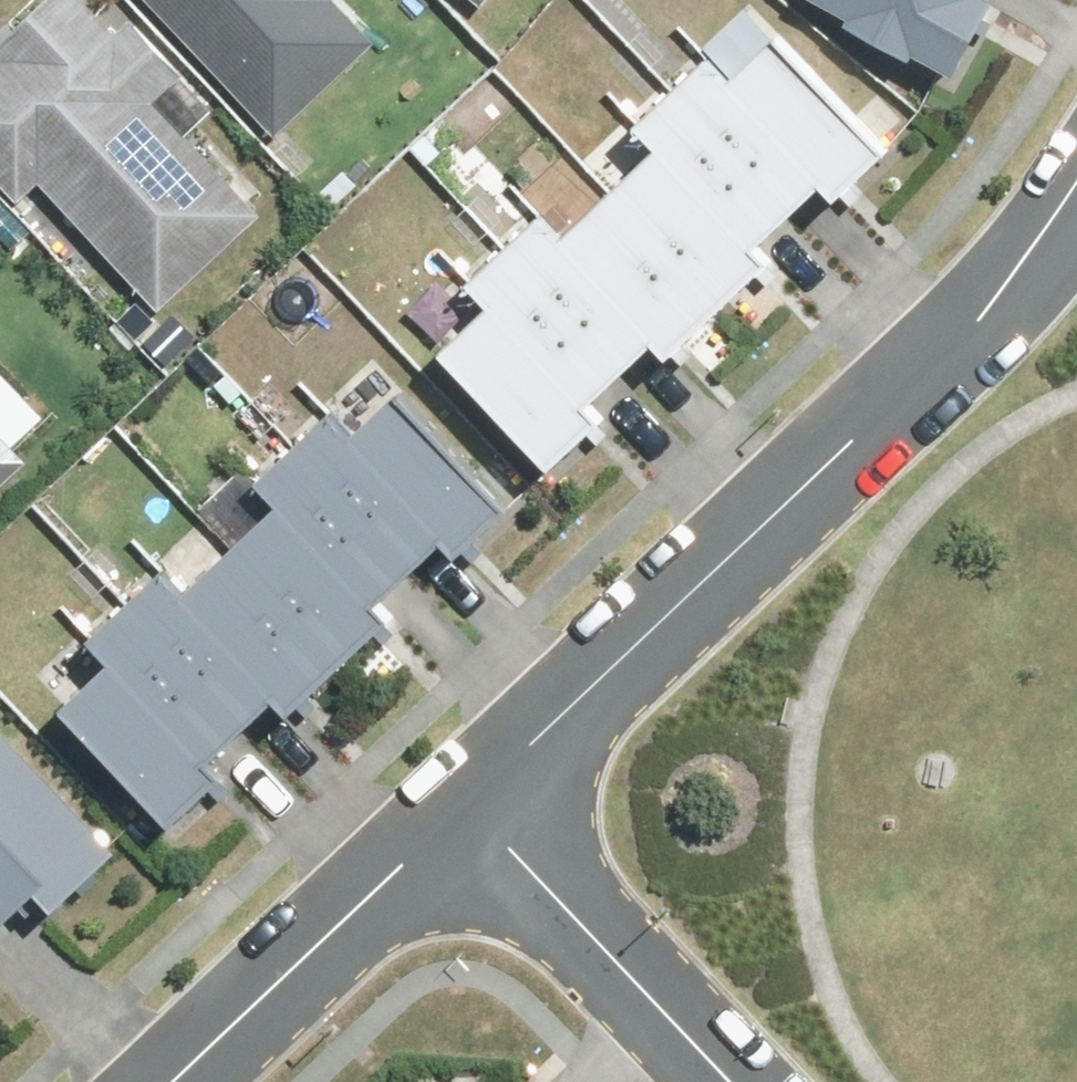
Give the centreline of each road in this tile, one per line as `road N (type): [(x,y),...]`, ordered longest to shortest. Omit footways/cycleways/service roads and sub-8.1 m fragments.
road 1 (residential): [(422,824),(931,333),(1076,155)]
road 2 (residential): [(153,1081),(422,824)]
road 3 (residential): [(682,1081),(422,824)]

